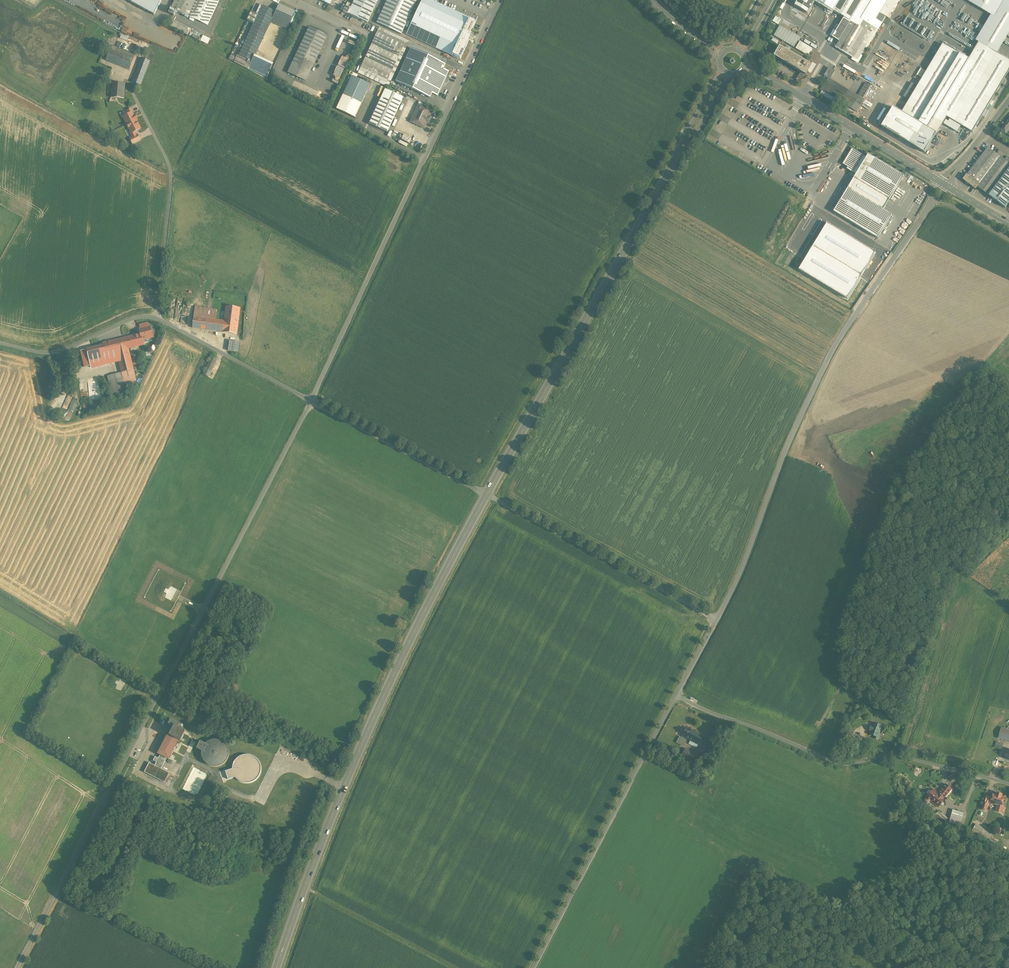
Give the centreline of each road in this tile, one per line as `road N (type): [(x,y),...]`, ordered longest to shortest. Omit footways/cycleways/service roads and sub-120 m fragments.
road 1 (unclassified): [(17,967),(257,505)]
road 2 (secondary): [(487,494),(367,733),(276,967)]
road 3 (secondary): [(725,72),(487,494)]
road 4 (unclassified): [(716,620),(831,352),(934,201)]
road 5 (unclassified): [(677,696),(835,763),(896,756),(1008,784)]
road 6 (unclassified): [(534,967),(677,696)]
road 7 (unclassified): [(716,620),(487,494)]
road 8 (unclassified): [(158,319),(170,169),(124,80)]
road 9 (unclassified): [(411,188),(309,399)]
road 10 (tertiary): [(945,184),(746,67)]
road 11 (residential): [(498,0),(411,188)]
road 12 (unclassified): [(309,399),(487,494)]
road 13 (track): [(459,967),(305,884)]
road 14 (unclassified): [(309,399),(158,319)]
road 15 (unclassified): [(158,319),(122,320),(49,350),(0,344)]

